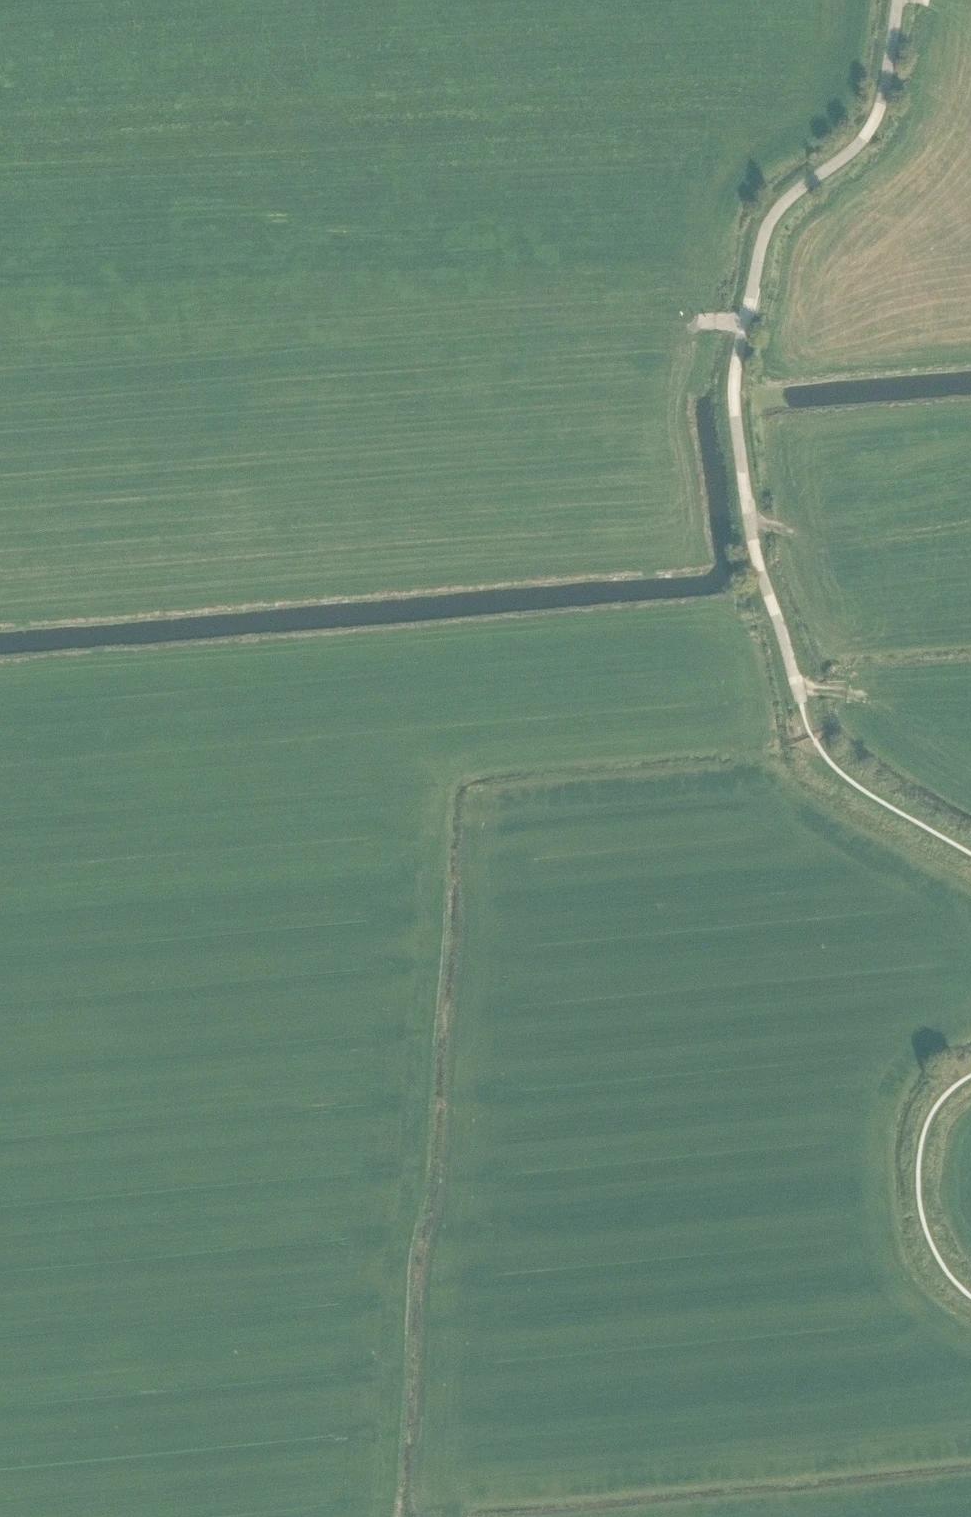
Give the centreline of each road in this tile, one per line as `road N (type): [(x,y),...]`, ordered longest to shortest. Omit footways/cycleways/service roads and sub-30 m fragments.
road 1 (unclassified): [(802,704),(753,551),(736,362),(770,220),(851,152),(880,109),(899,0)]

